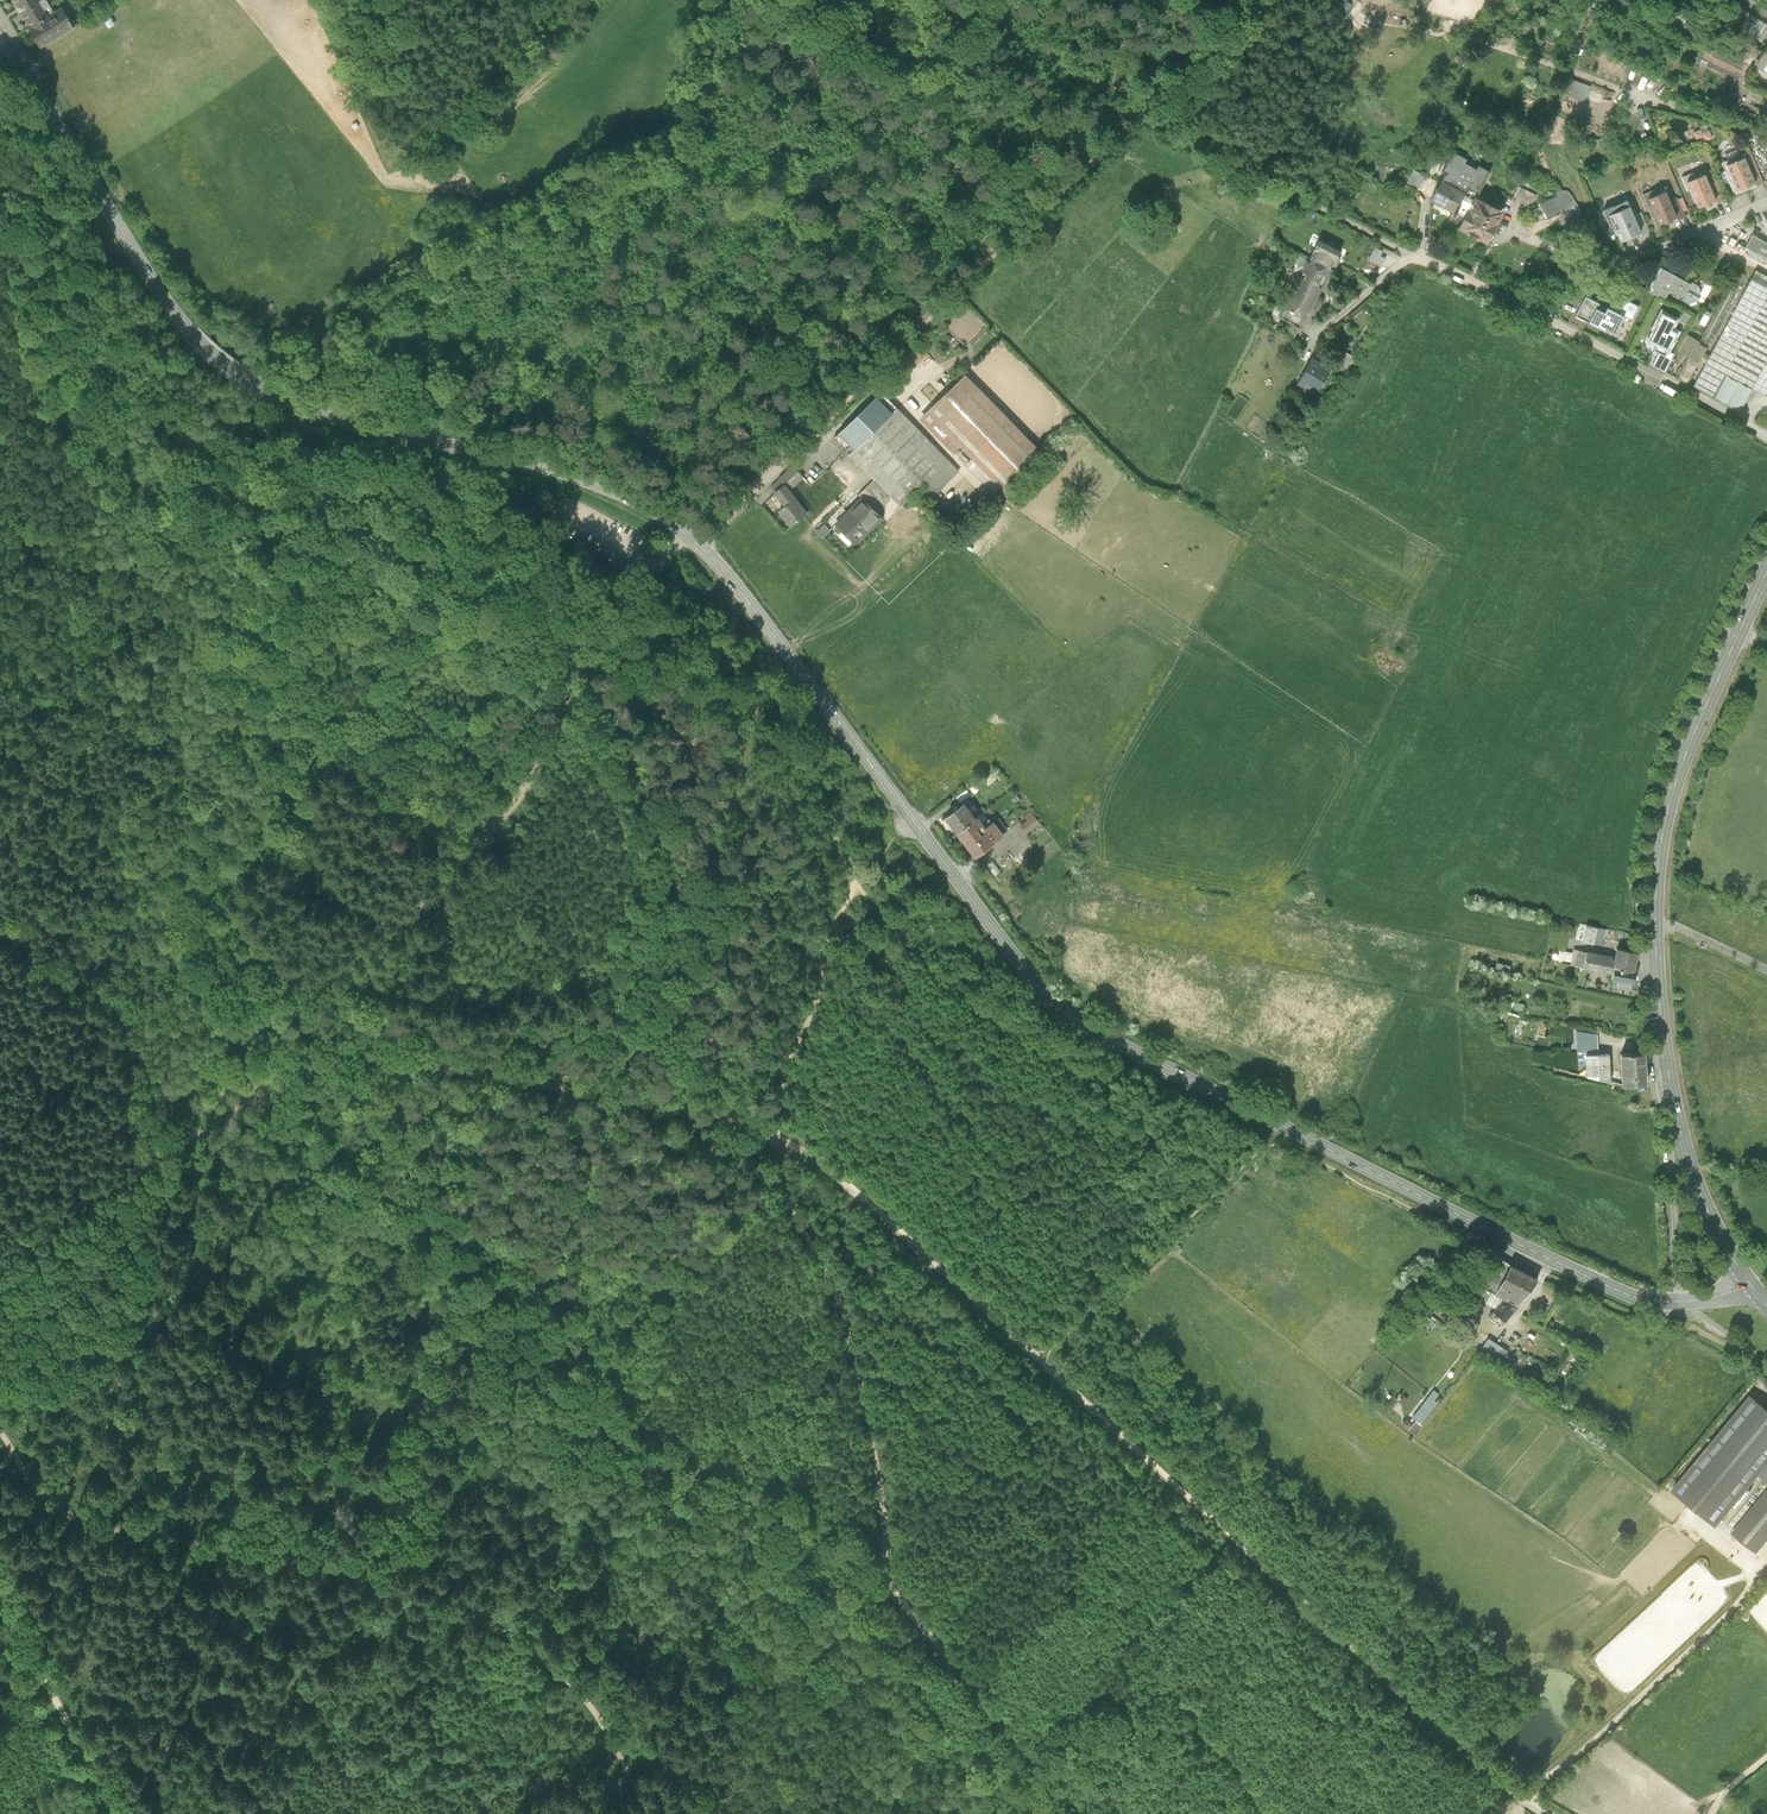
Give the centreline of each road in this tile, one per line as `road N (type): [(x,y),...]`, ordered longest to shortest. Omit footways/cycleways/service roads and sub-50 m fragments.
road 1 (tertiary): [(0,28),(161,294),(223,361),(337,418),(584,479),(664,517),(701,546),(1013,954),(1068,1015),(1640,1300),(1700,1299),(1750,1284)]
road 2 (track): [(0,209),(50,393),(113,519),(142,549),(171,552),(469,497),(525,515),(635,591)]
road 3 (track): [(660,1813),(606,1724),(544,1666),(430,1598),(58,1503),(0,1429)]
road 4 (track): [(771,1135),(780,1191),(854,1341),(879,1467),(890,1579),(1076,1813)]
road 5 (secondary): [(1766,571),(1682,768),(1666,823),(1656,925),(1660,1015),(1681,1135),(1705,1205),(1750,1284)]
road 6 (track): [(1549,1813),(1484,1771),(1040,1362)]
road 7 (track): [(635,591),(582,652),(526,789),(437,899),(295,989),(253,1034)]
road 8 (track): [(852,395),(1252,0)]
road 9 (residential): [(1766,434),(1529,313),(1766,202)]
road 10 (track): [(285,1039),(771,1135)]
road 11 (track): [(857,887),(914,956),(1232,1175)]
road 12 (track): [(635,591),(816,784),(857,887)]
road 13 (track): [(771,1135),(824,1164),(1040,1362)]
road 14 (track): [(268,1102),(180,1142),(0,1261)]
road 15 (track): [(285,1039),(126,1003),(0,927)]
road 16 (track): [(1232,1175),(1040,1362)]
road 17 (track): [(857,887),(829,932),(818,1002),(788,1062),(771,1135)]
road 18 (track): [(1362,235),(1138,115)]
road 19 (track): [(116,1813),(0,1592)]

